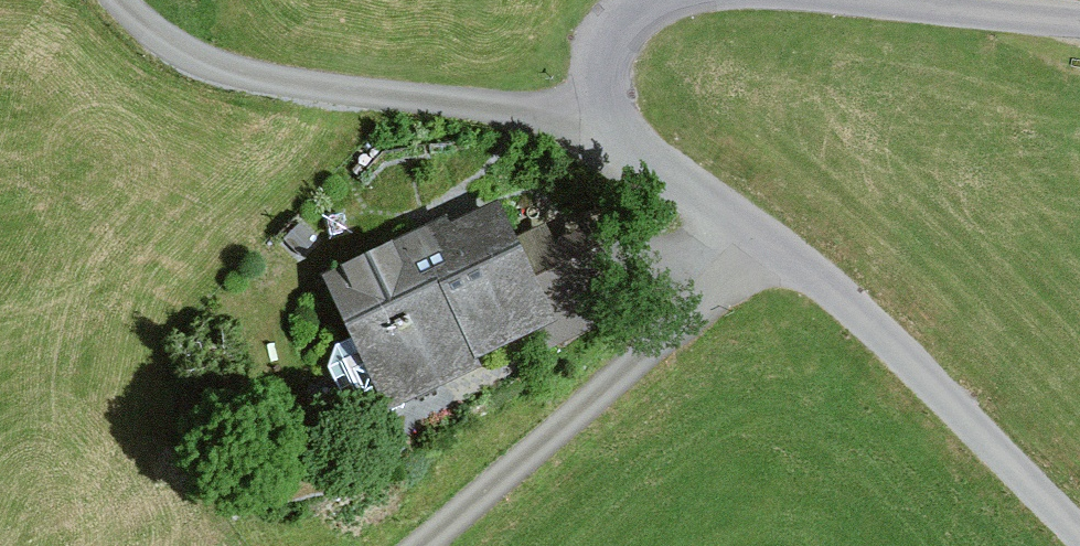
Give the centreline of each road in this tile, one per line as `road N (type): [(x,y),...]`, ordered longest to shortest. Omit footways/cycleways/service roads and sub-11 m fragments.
road 1 (unclassified): [(656,0),(634,11),(612,39),(605,69),(607,106),(641,153),(842,295),(1079,529)]
road 2 (track): [(607,106),(290,87),(203,65),(117,0)]
road 3 (track): [(770,246),(427,545)]
road 4 (unclassified): [(1079,21),(867,0)]

